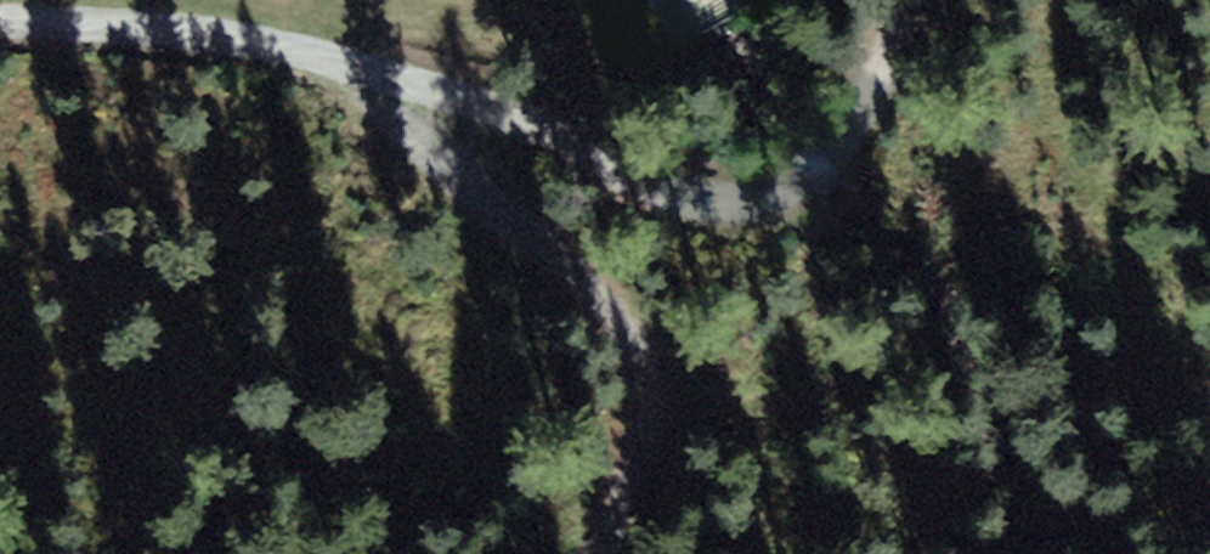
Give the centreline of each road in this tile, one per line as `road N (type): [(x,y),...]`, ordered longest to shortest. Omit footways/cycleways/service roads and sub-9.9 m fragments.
road 1 (track): [(933,0),(837,157),(758,208),(356,70),(185,34),(0,17)]
road 2 (track): [(356,70),(412,138),(566,260),(619,320),(654,421),(642,495),(610,553)]

